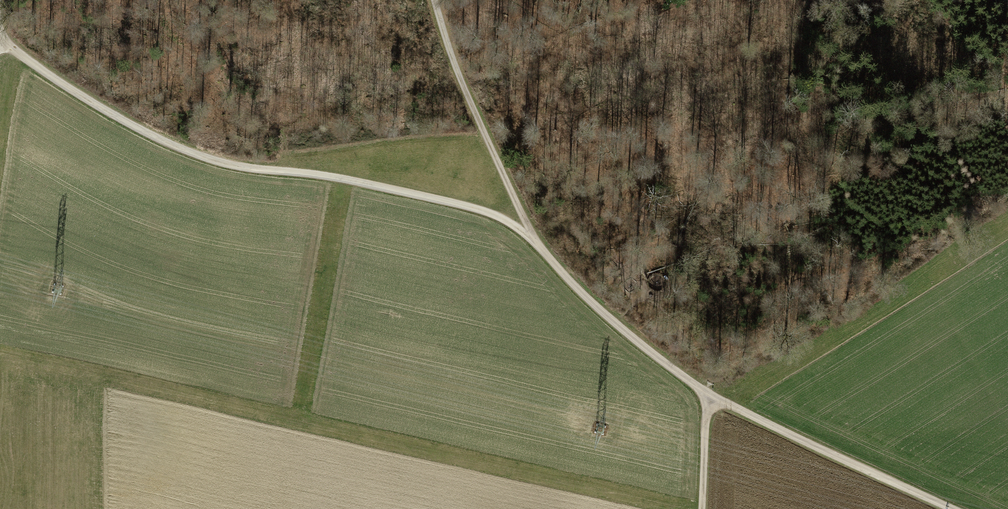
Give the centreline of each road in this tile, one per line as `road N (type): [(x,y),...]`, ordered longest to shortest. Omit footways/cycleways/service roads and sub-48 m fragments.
road 1 (track): [(0,44),(94,102),(227,165),(462,204),(533,238)]
road 2 (track): [(950,508),(707,398)]
road 3 (track): [(533,238),(435,0)]
road 4 (track): [(707,398),(606,316),(533,238)]

